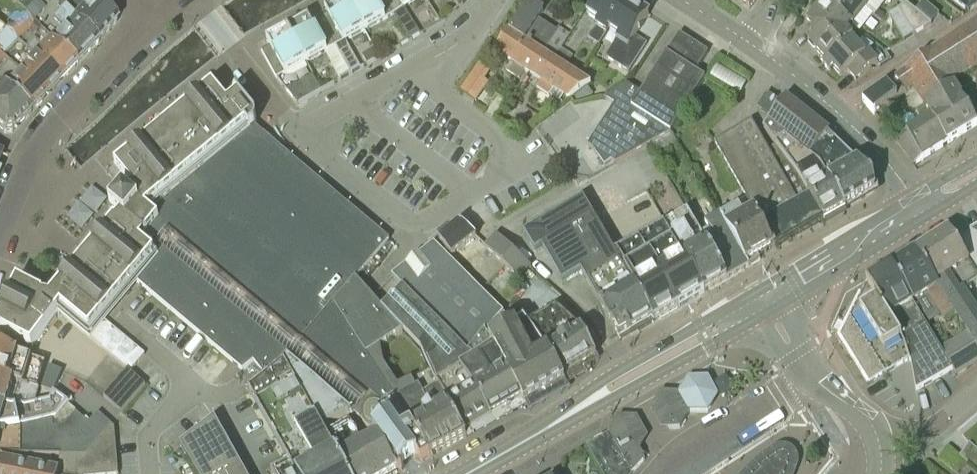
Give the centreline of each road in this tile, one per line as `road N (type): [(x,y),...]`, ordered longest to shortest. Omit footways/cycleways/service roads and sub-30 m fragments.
road 1 (unclassified): [(194,0),(297,131),(475,30)]
road 2 (unclassified): [(0,234),(30,161),(64,114),(182,0)]
road 3 (primary): [(756,290),(605,378),(559,409),(549,427)]
road 4 (primary): [(549,427),(569,425),(757,320)]
road 5 (primary): [(911,197),(756,290)]
road 6 (residential): [(837,112),(976,13)]
road 7 (primary): [(784,305),(925,219)]
road 8 (residential): [(878,440),(869,420),(795,354)]

